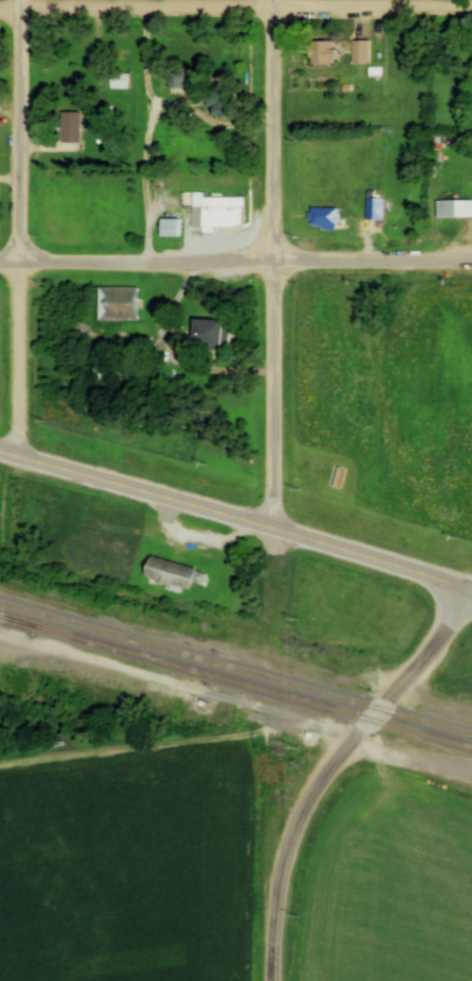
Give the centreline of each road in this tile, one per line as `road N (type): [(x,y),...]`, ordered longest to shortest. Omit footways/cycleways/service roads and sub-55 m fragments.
road 1 (residential): [(274,527),(279,0)]
road 2 (secondary): [(471,593),(274,527),(0,452)]
road 3 (residential): [(0,11),(471,8)]
road 4 (residential): [(18,457),(27,0)]
road 5 (residential): [(279,263),(0,263)]
road 6 (tertiary): [(471,593),(330,777)]
road 7 (tertiary): [(276,980),(273,910),(285,851),(330,777)]
road 8 (residential): [(279,263),(471,262)]

